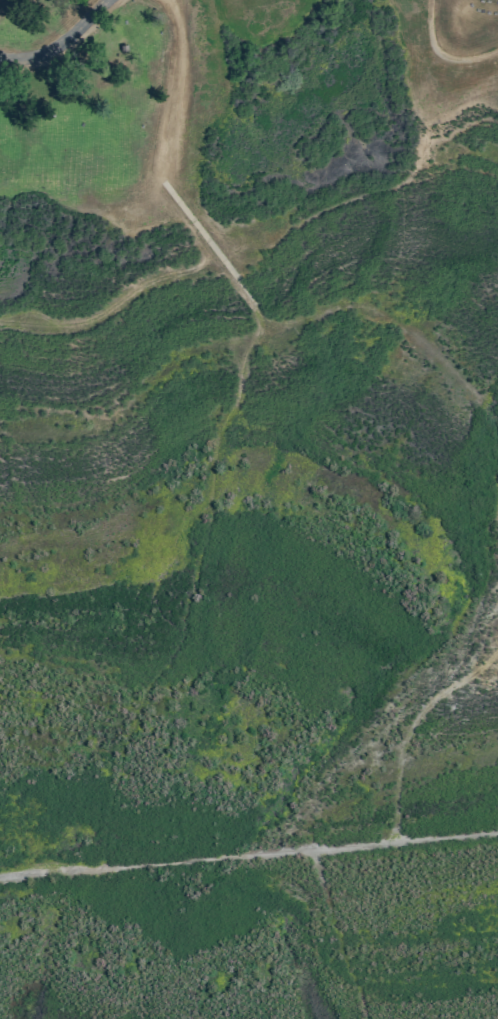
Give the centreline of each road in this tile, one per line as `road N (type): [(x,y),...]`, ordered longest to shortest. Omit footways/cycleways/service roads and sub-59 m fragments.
road 1 (track): [(0,877),(396,841)]
road 2 (track): [(253,301),(275,333),(254,337),(210,489),(179,524)]
road 3 (track): [(0,320),(82,321),(144,284),(220,258)]
road 4 (track): [(497,650),(429,702),(406,736),(396,841)]
road 5 (track): [(163,182),(176,108),(178,27),(168,0)]

